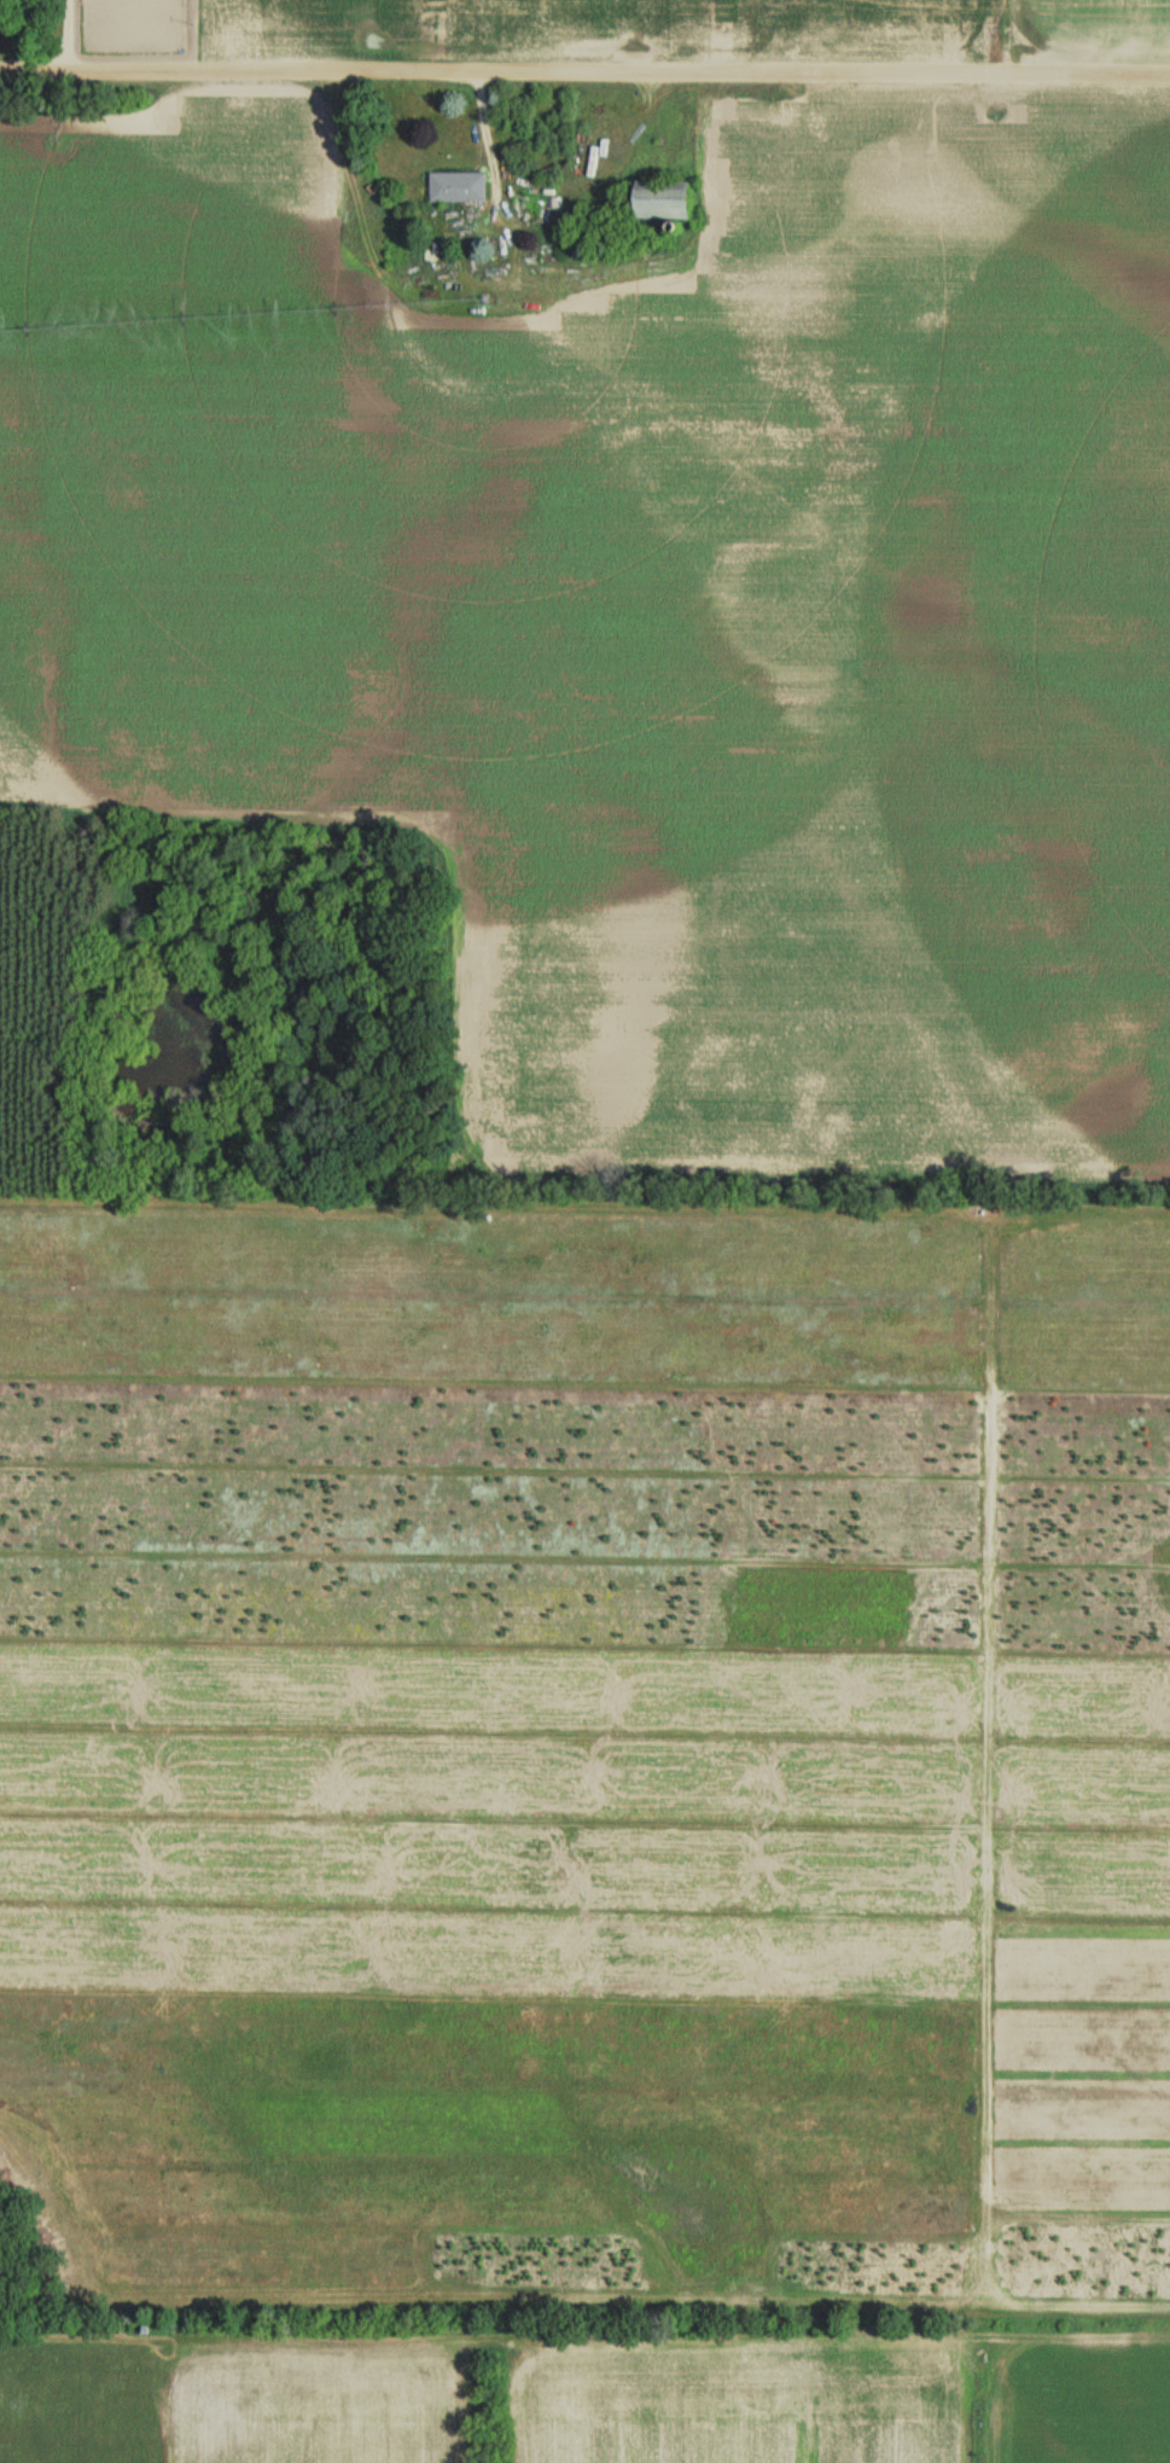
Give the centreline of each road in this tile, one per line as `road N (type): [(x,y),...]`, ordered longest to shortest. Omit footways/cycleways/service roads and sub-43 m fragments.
road 1 (residential): [(1169,78),(0,76)]

